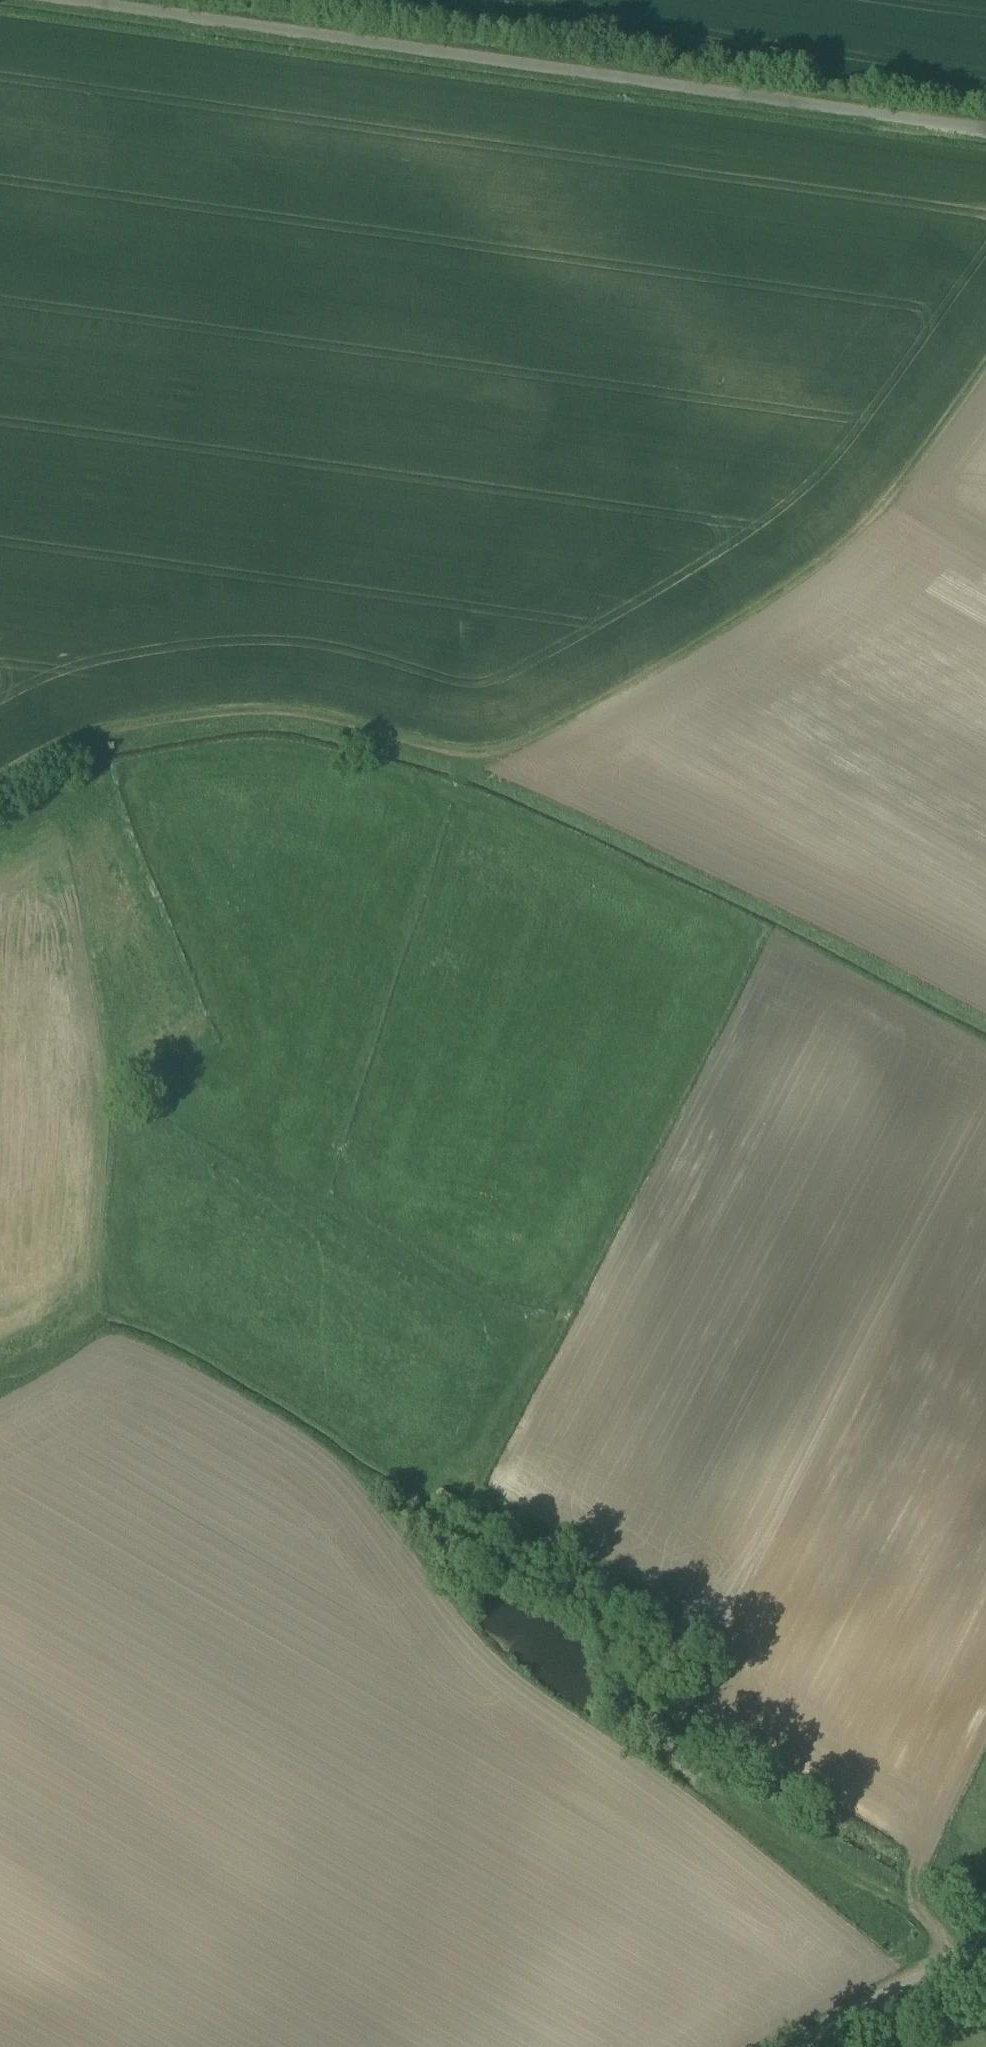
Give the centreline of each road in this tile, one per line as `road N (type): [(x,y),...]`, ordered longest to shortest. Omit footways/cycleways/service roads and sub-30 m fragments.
road 1 (unclassified): [(985,124),(189,0)]
road 2 (unclassified): [(772,2046),(823,2016),(985,1946)]

